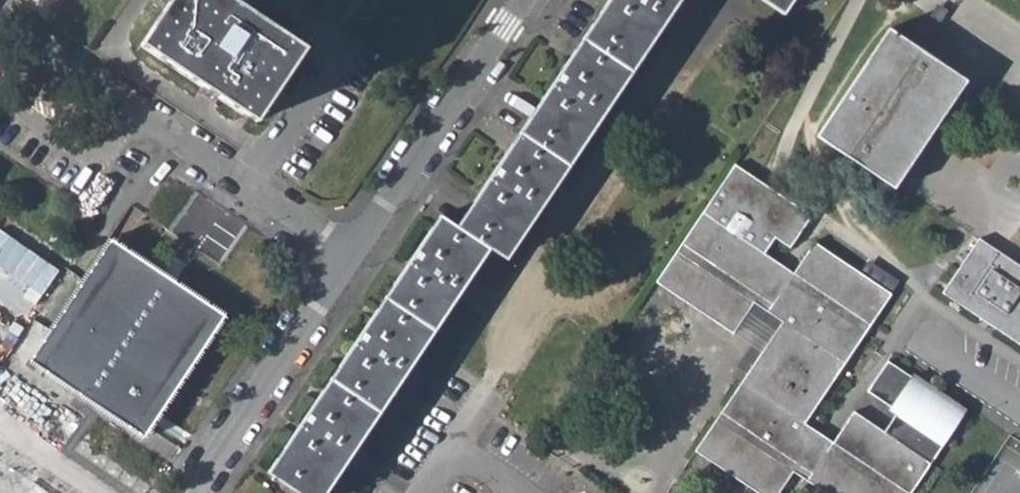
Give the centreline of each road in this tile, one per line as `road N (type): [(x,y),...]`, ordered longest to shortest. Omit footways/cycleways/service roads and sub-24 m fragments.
road 1 (residential): [(526,0),(352,259)]
road 2 (residential): [(352,259),(195,492)]
road 3 (residential): [(352,259),(125,106)]
road 4 (residential): [(125,106),(13,30),(0,30)]
road 5 (residential): [(513,492),(450,451),(422,492)]

